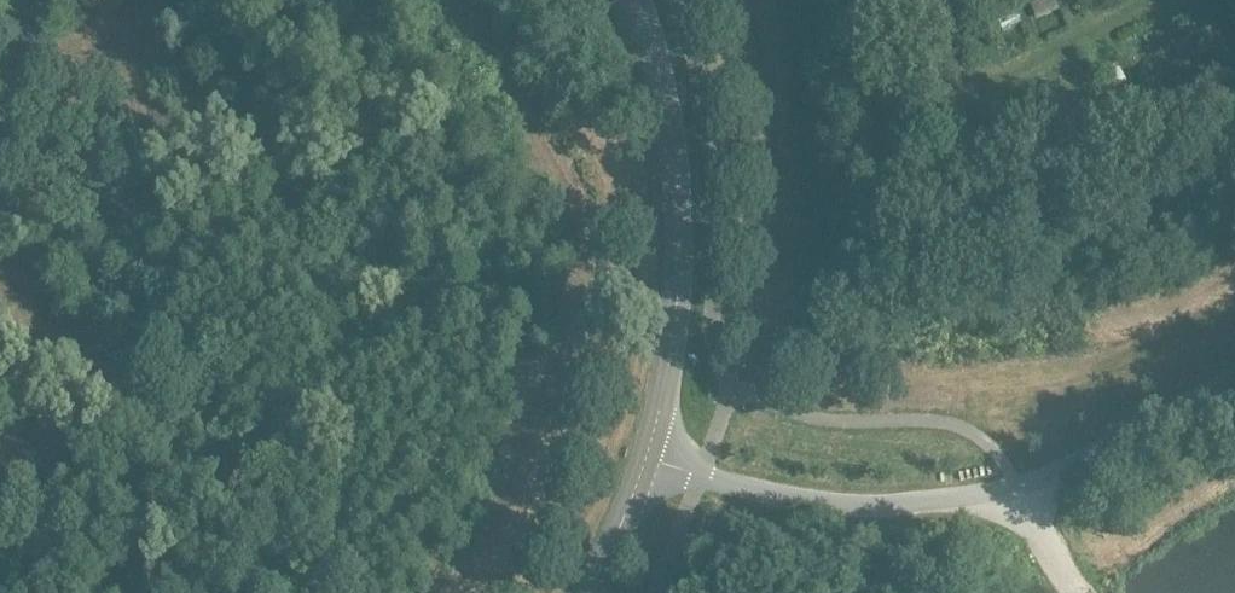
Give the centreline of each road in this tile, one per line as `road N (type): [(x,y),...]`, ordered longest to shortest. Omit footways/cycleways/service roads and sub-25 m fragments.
road 1 (unclassified): [(644,461),(790,500),(912,507),(1016,489),(1234,379)]
road 2 (tertiary): [(644,461),(669,358),(681,231),(663,84),(637,0)]
road 3 (tertiary): [(589,592),(644,461)]

